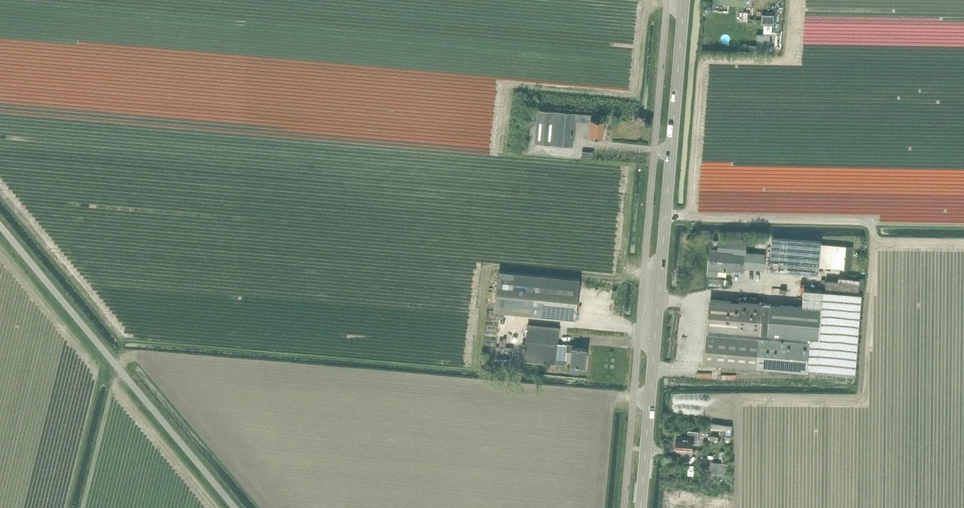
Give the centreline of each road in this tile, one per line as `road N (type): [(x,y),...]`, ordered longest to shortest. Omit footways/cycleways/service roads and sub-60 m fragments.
road 1 (tertiary): [(641,507),(685,0)]

